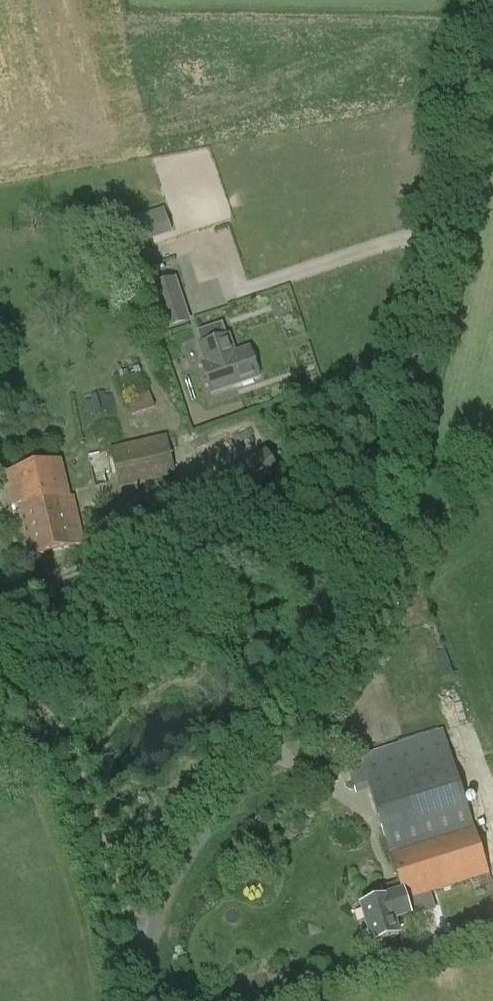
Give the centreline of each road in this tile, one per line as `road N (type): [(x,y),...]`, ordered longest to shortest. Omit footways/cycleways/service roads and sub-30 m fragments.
road 1 (unclassified): [(135,1000),(145,936),(162,896),(315,648),(359,536),(470,0)]
road 2 (track): [(63,722),(145,936)]
road 3 (track): [(492,928),(281,1000)]
road 4 (track): [(492,811),(450,694)]

